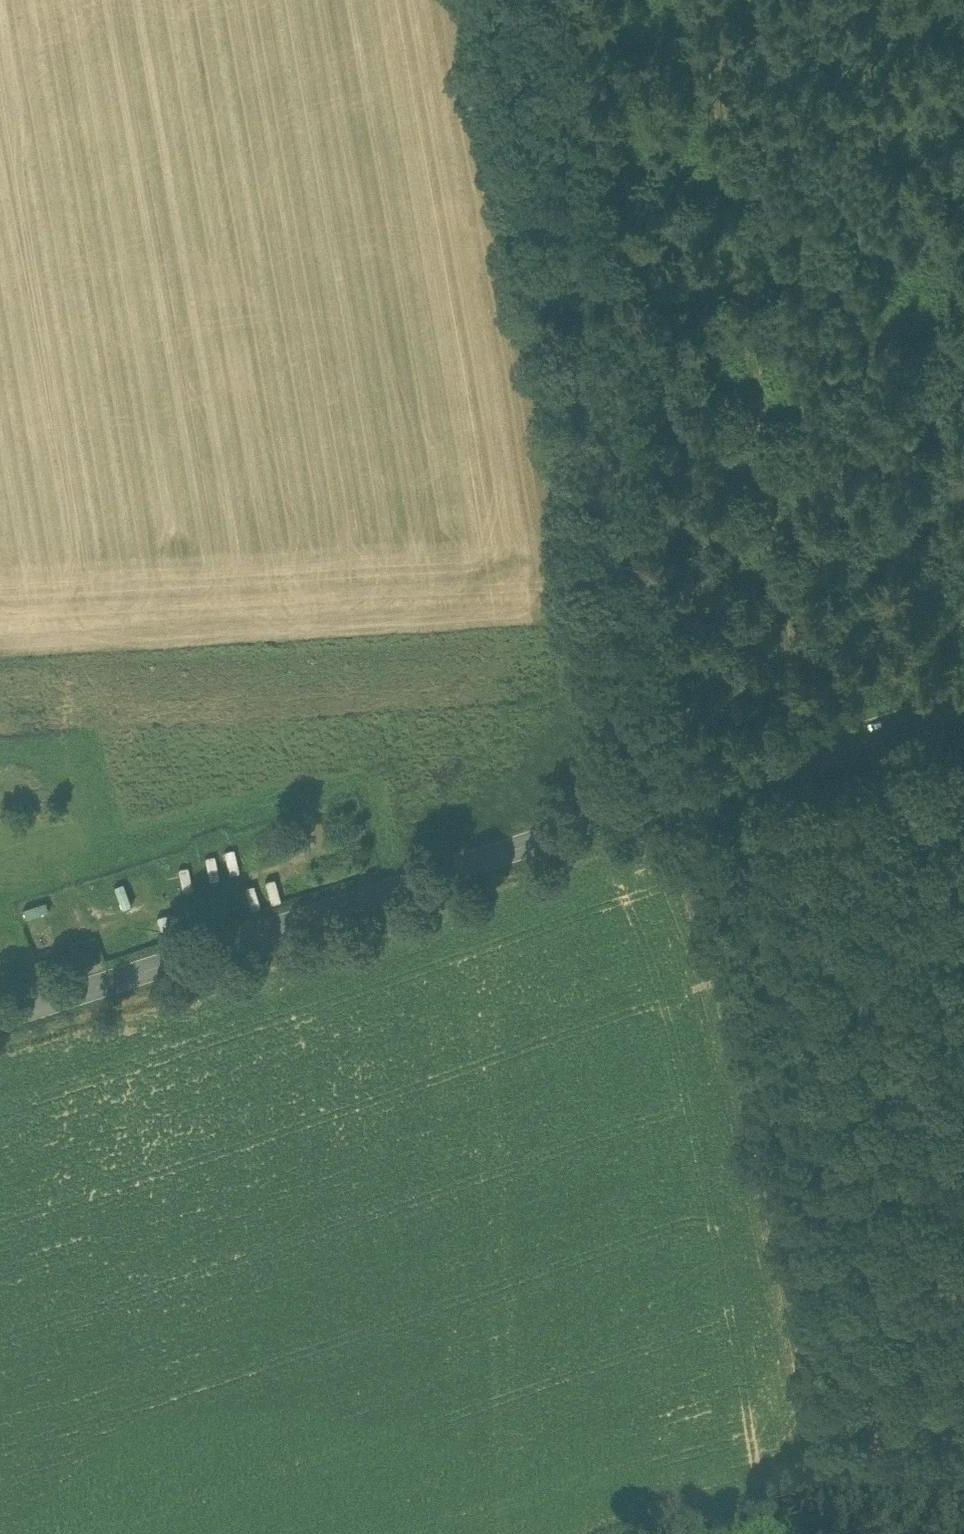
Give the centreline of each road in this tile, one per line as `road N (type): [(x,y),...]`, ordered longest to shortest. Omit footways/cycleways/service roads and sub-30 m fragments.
road 1 (secondary): [(963,703),(0,1017)]
road 2 (track): [(805,750),(778,802),(907,1156),(963,1511)]
road 3 (track): [(875,729),(919,853),(963,1101)]
road 4 (track): [(963,1145),(773,1186)]

